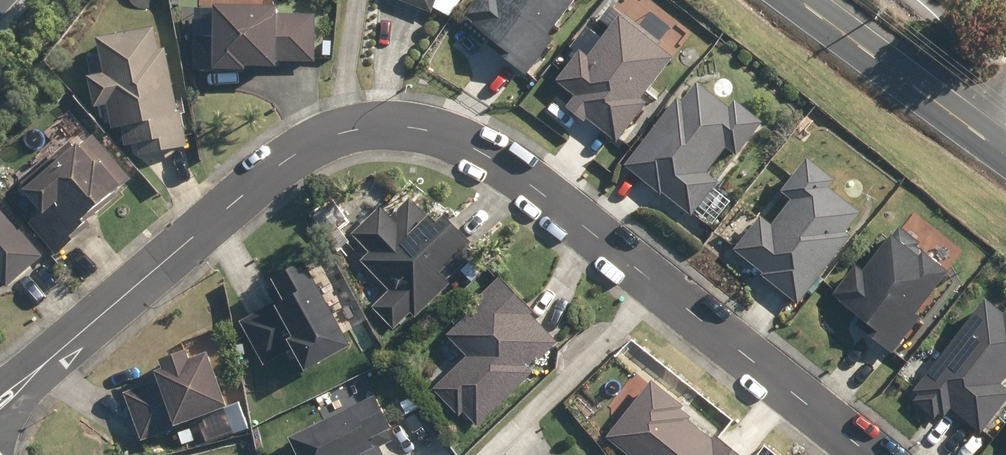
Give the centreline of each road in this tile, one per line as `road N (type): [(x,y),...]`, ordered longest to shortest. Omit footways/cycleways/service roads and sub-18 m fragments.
road 1 (residential): [(0,403),(297,155),(346,131),(396,125),(441,131),(481,151),(870,454)]
road 2 (tertiary): [(798,0),(1005,155)]

